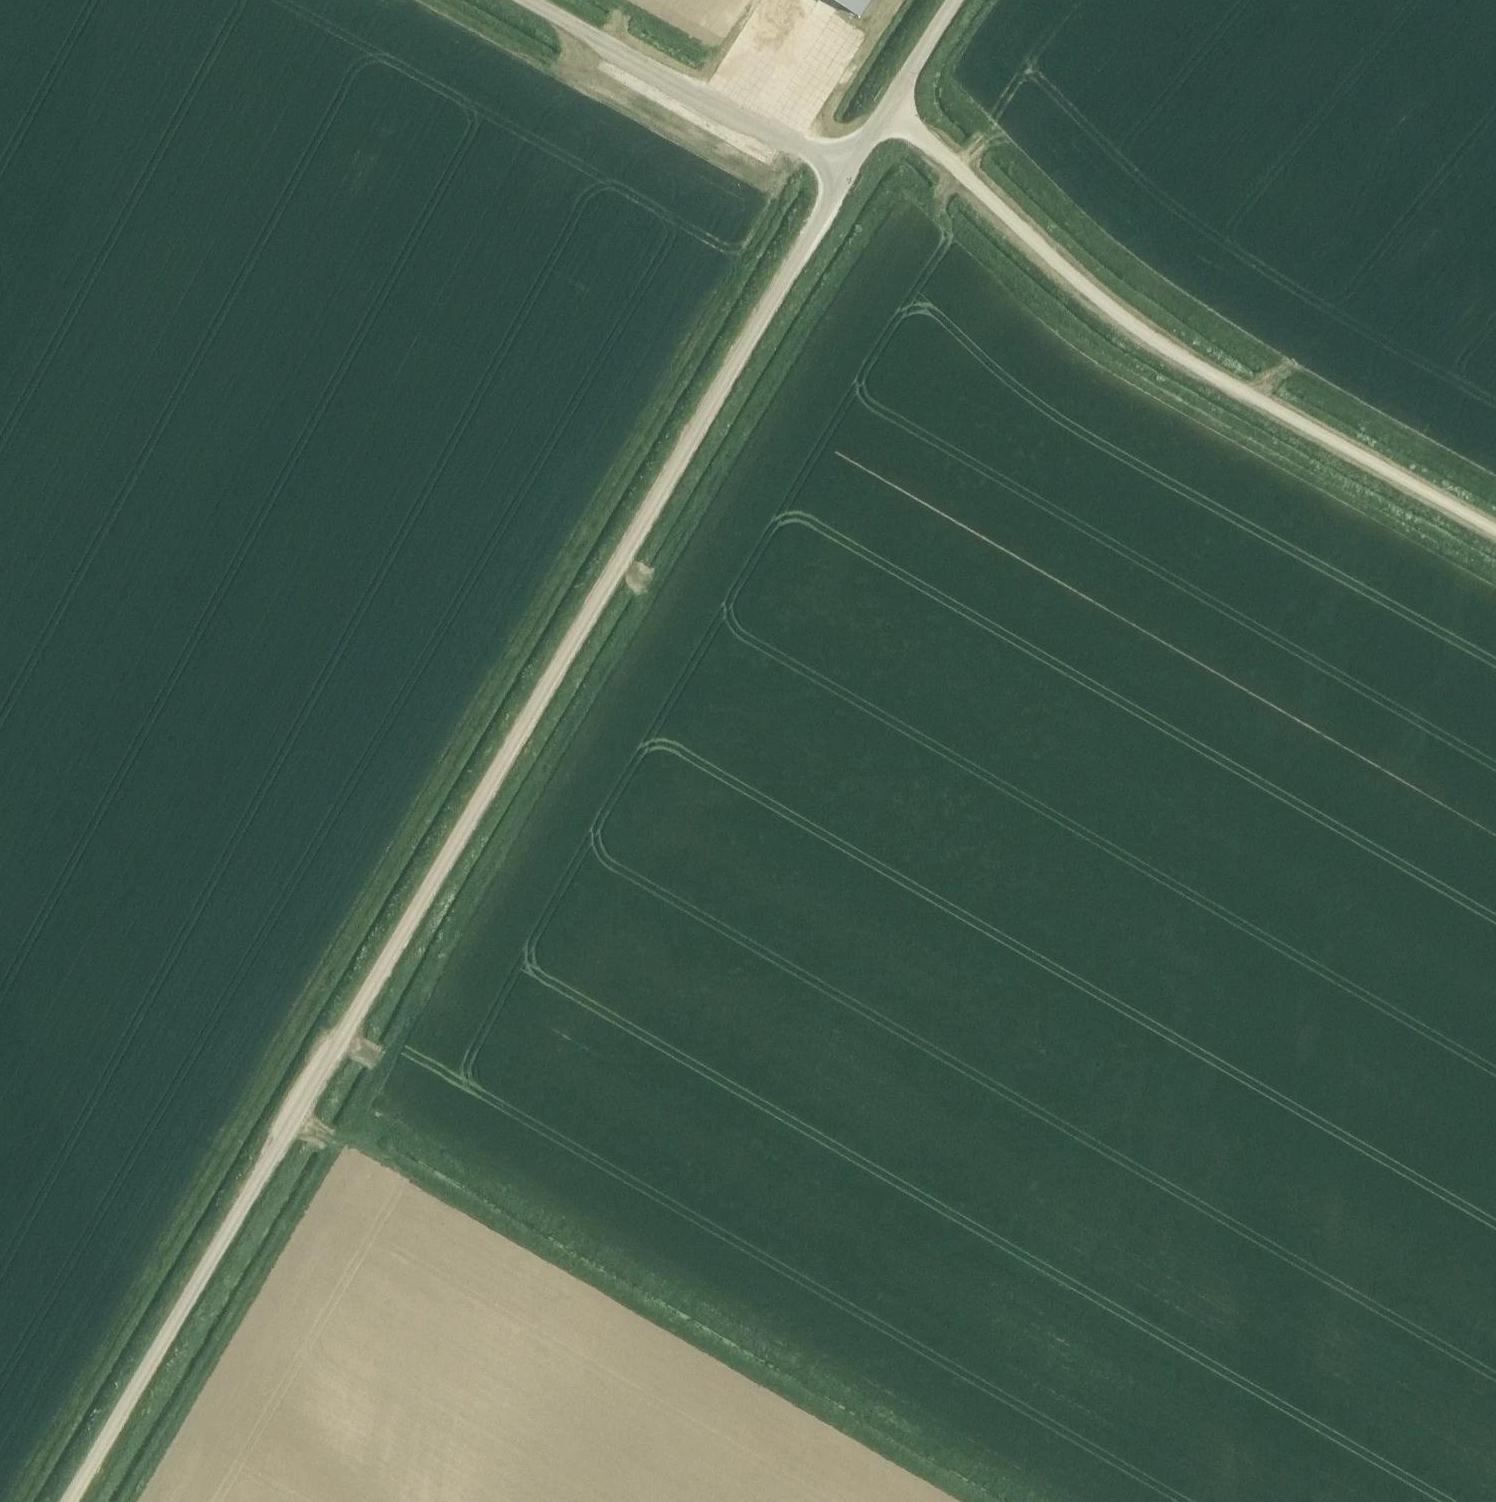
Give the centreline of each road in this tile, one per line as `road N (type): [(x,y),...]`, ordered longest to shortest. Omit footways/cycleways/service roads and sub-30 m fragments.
road 1 (unclassified): [(67,1501),(842,175)]
road 2 (unclassified): [(1495,538),(1133,331),(1059,273),(895,108)]
road 3 (unclassified): [(842,175),(528,0)]
road 4 (unclassified): [(895,108),(957,0)]

